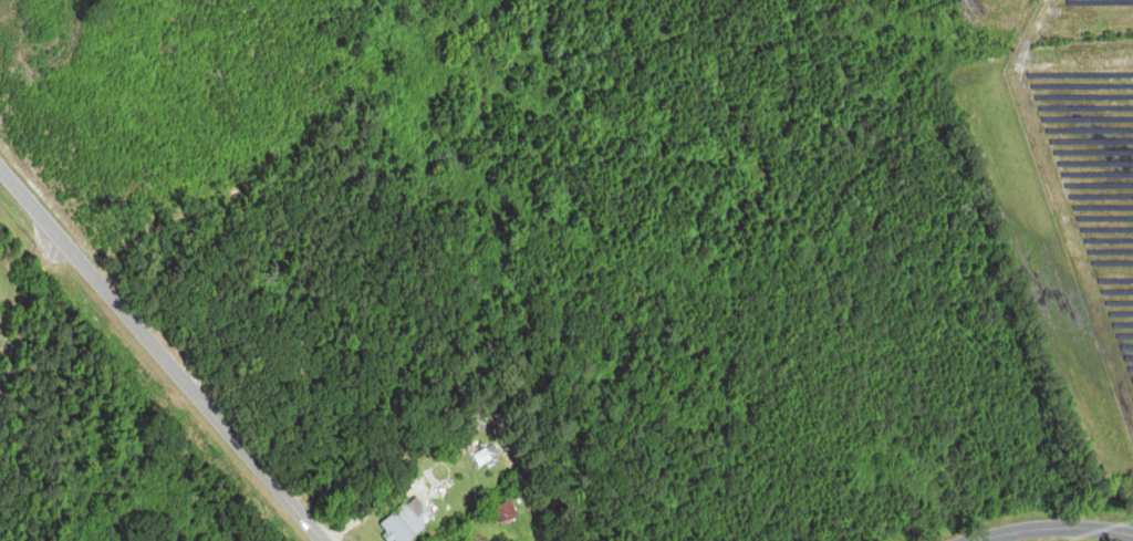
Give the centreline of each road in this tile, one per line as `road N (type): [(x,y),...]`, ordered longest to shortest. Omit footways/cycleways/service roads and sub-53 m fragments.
road 1 (residential): [(323,540),(0,168)]
road 2 (residential): [(980,540),(1050,530),(1132,536)]

